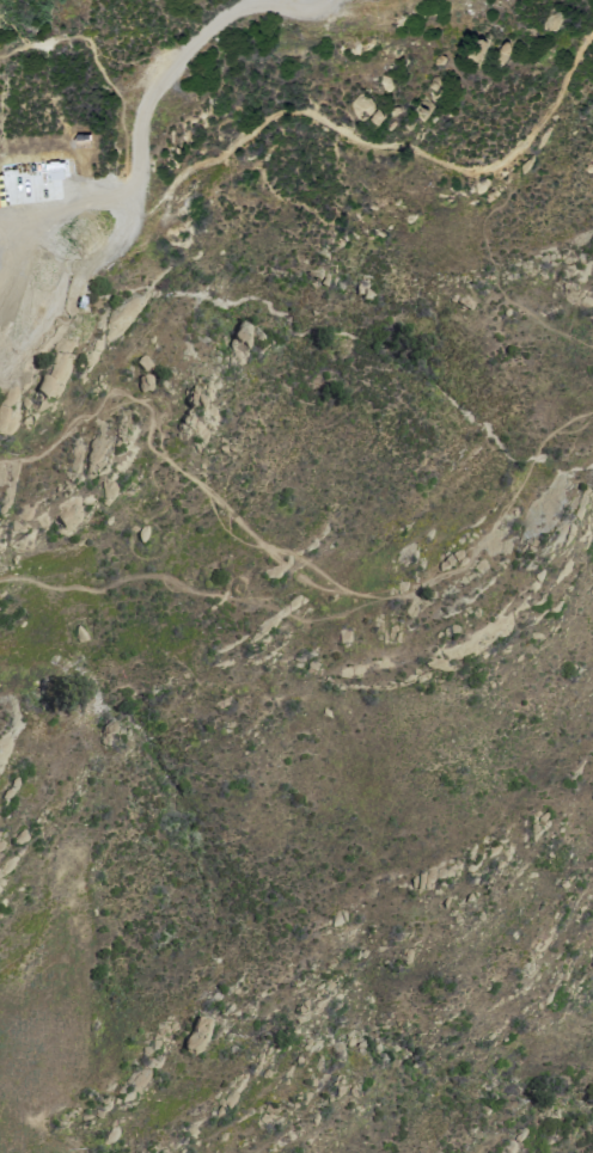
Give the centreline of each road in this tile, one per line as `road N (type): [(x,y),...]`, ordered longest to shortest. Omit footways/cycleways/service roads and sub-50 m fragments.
road 1 (track): [(124,217),(151,209),(187,168),(224,154),(240,133),(280,111),(311,114),(363,142),(402,142),(461,170),(495,164),(554,102),(592,32)]

